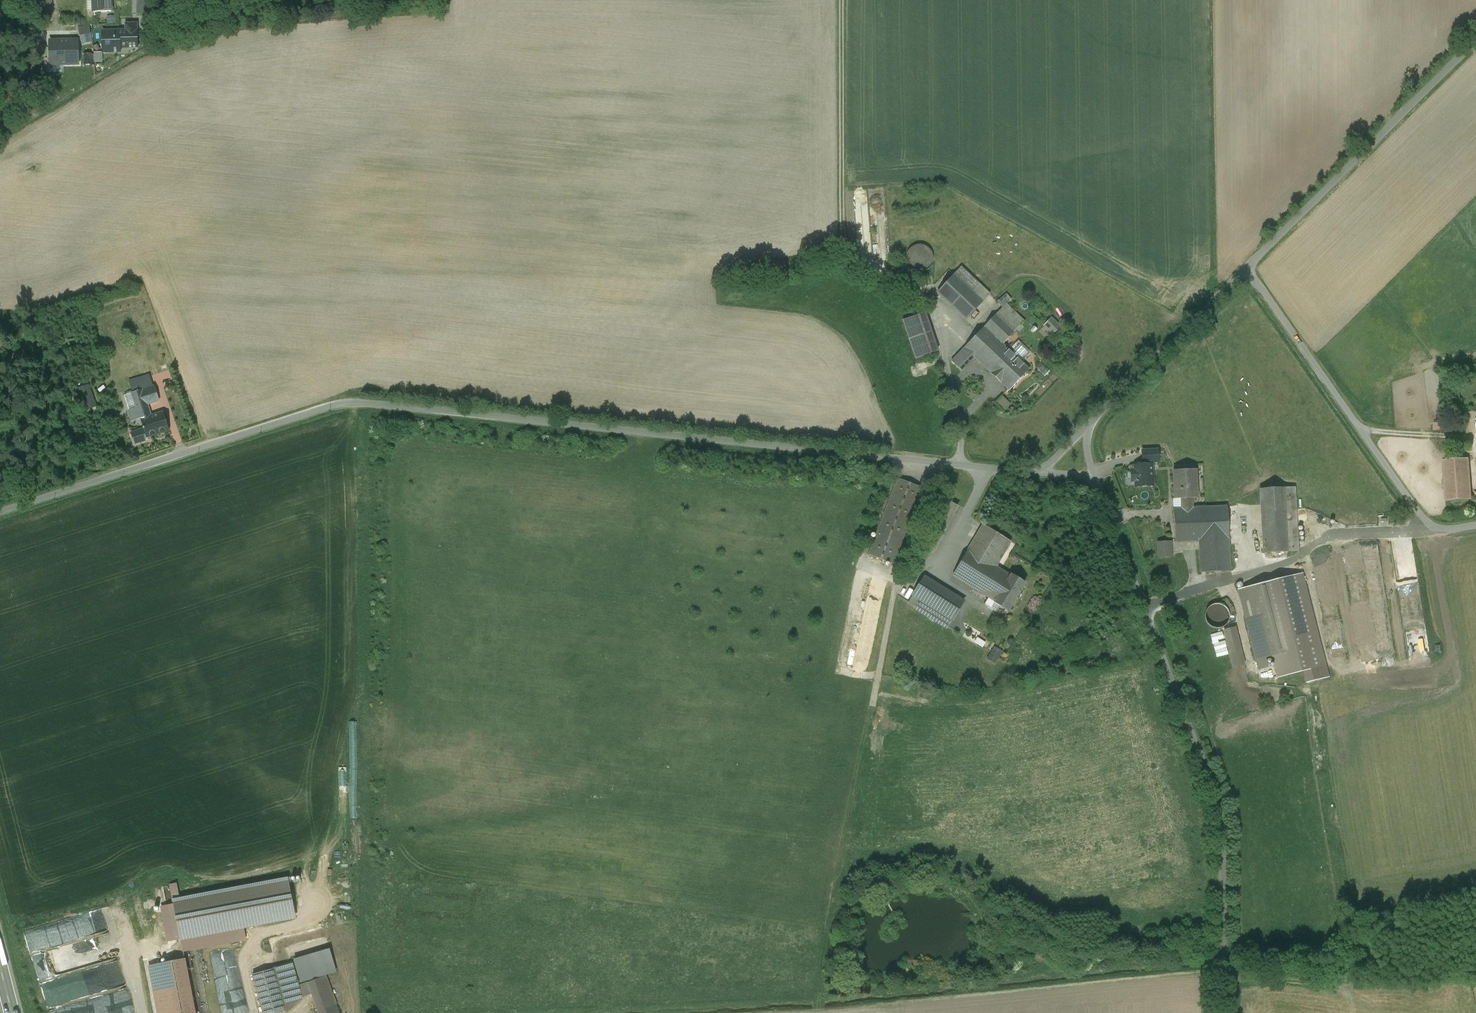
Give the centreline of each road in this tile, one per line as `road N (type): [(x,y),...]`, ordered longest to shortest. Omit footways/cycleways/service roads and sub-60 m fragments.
road 1 (unclassified): [(0,512),(348,403),(1040,472)]
road 2 (residential): [(1223,1012),(1216,793),(1094,477)]
road 3 (unclassified): [(1089,424),(1475,38)]
road 4 (track): [(1242,271),(1428,530),(1475,526)]
road 5 (track): [(819,1012),(872,706)]
road 6 (track): [(895,588),(872,706)]

